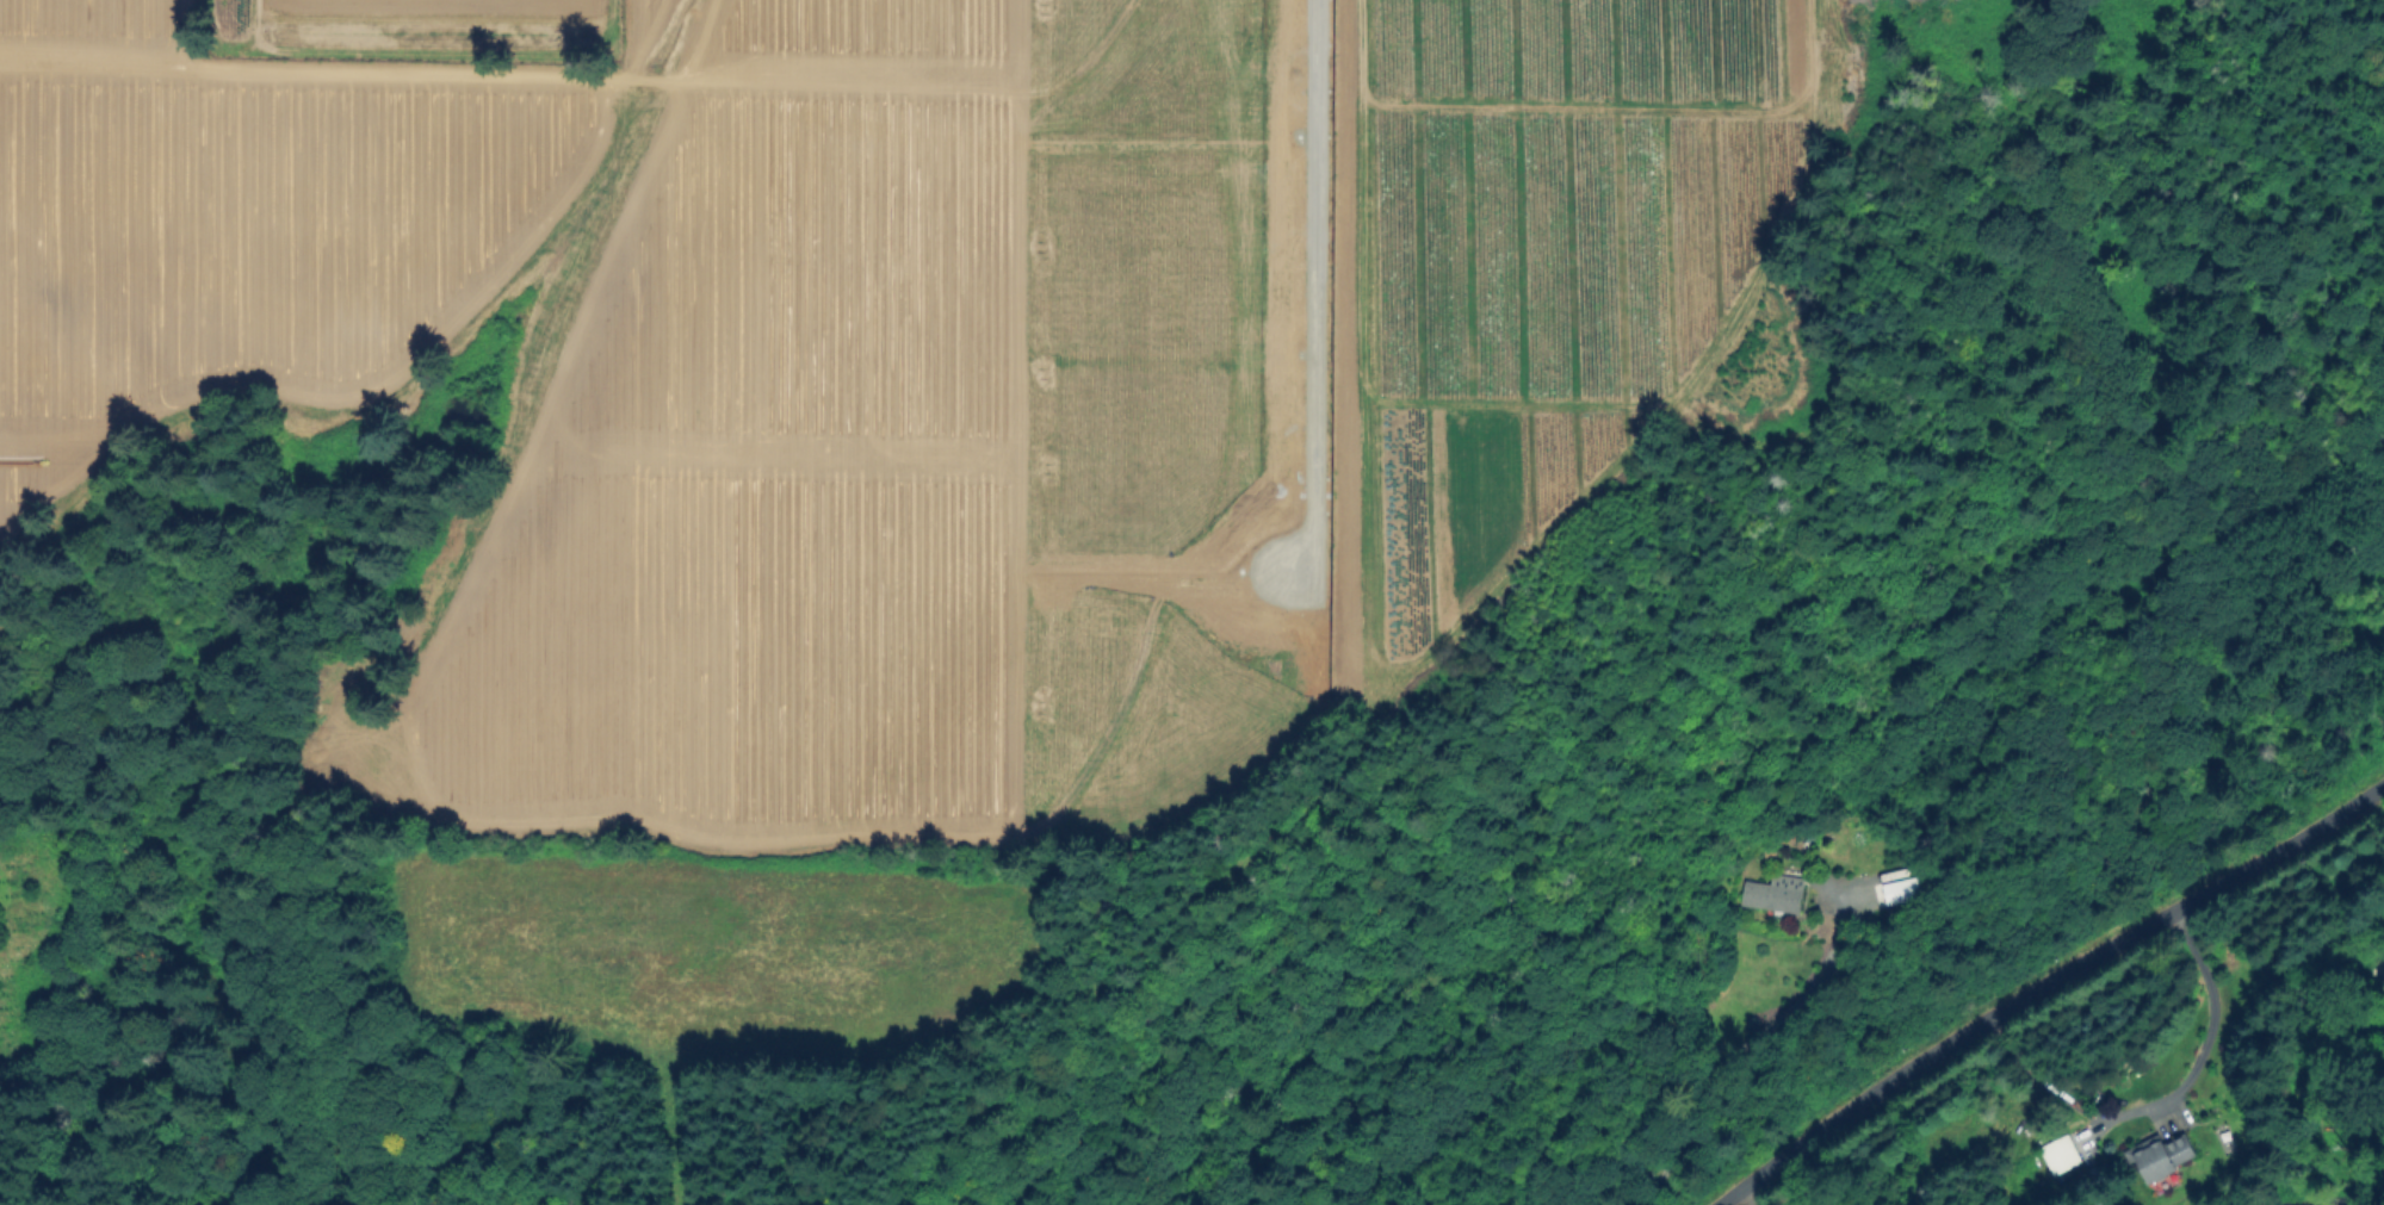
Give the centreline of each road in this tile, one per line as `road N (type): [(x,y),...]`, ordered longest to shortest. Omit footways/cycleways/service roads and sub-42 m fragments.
road 1 (residential): [(1719,1204),(1921,1061),(2383,783)]
road 2 (residential): [(1283,576),(1307,551),(1310,0)]

